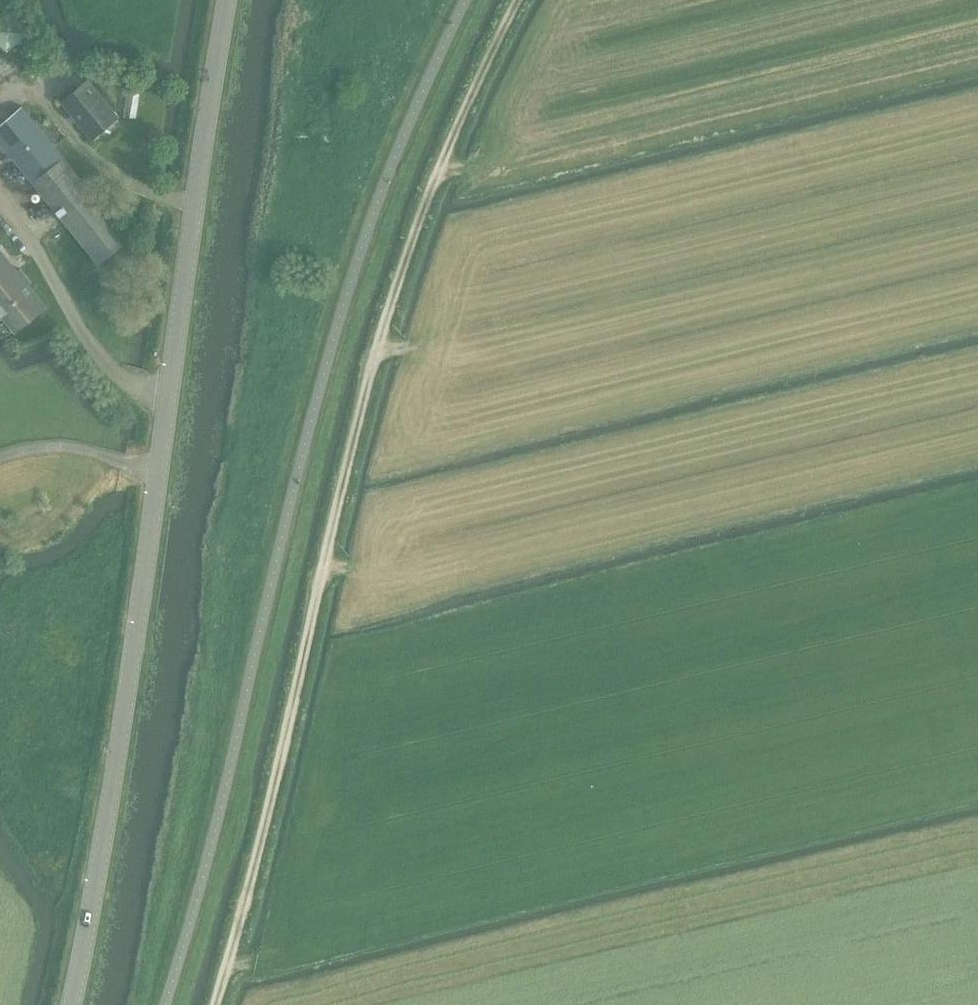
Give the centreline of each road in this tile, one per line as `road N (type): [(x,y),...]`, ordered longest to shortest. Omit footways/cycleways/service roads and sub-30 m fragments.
road 1 (track): [(513,0),(494,32),(387,311),(258,855),(214,1004)]
road 2 (secondary): [(72,1004),(123,736),(226,0)]

